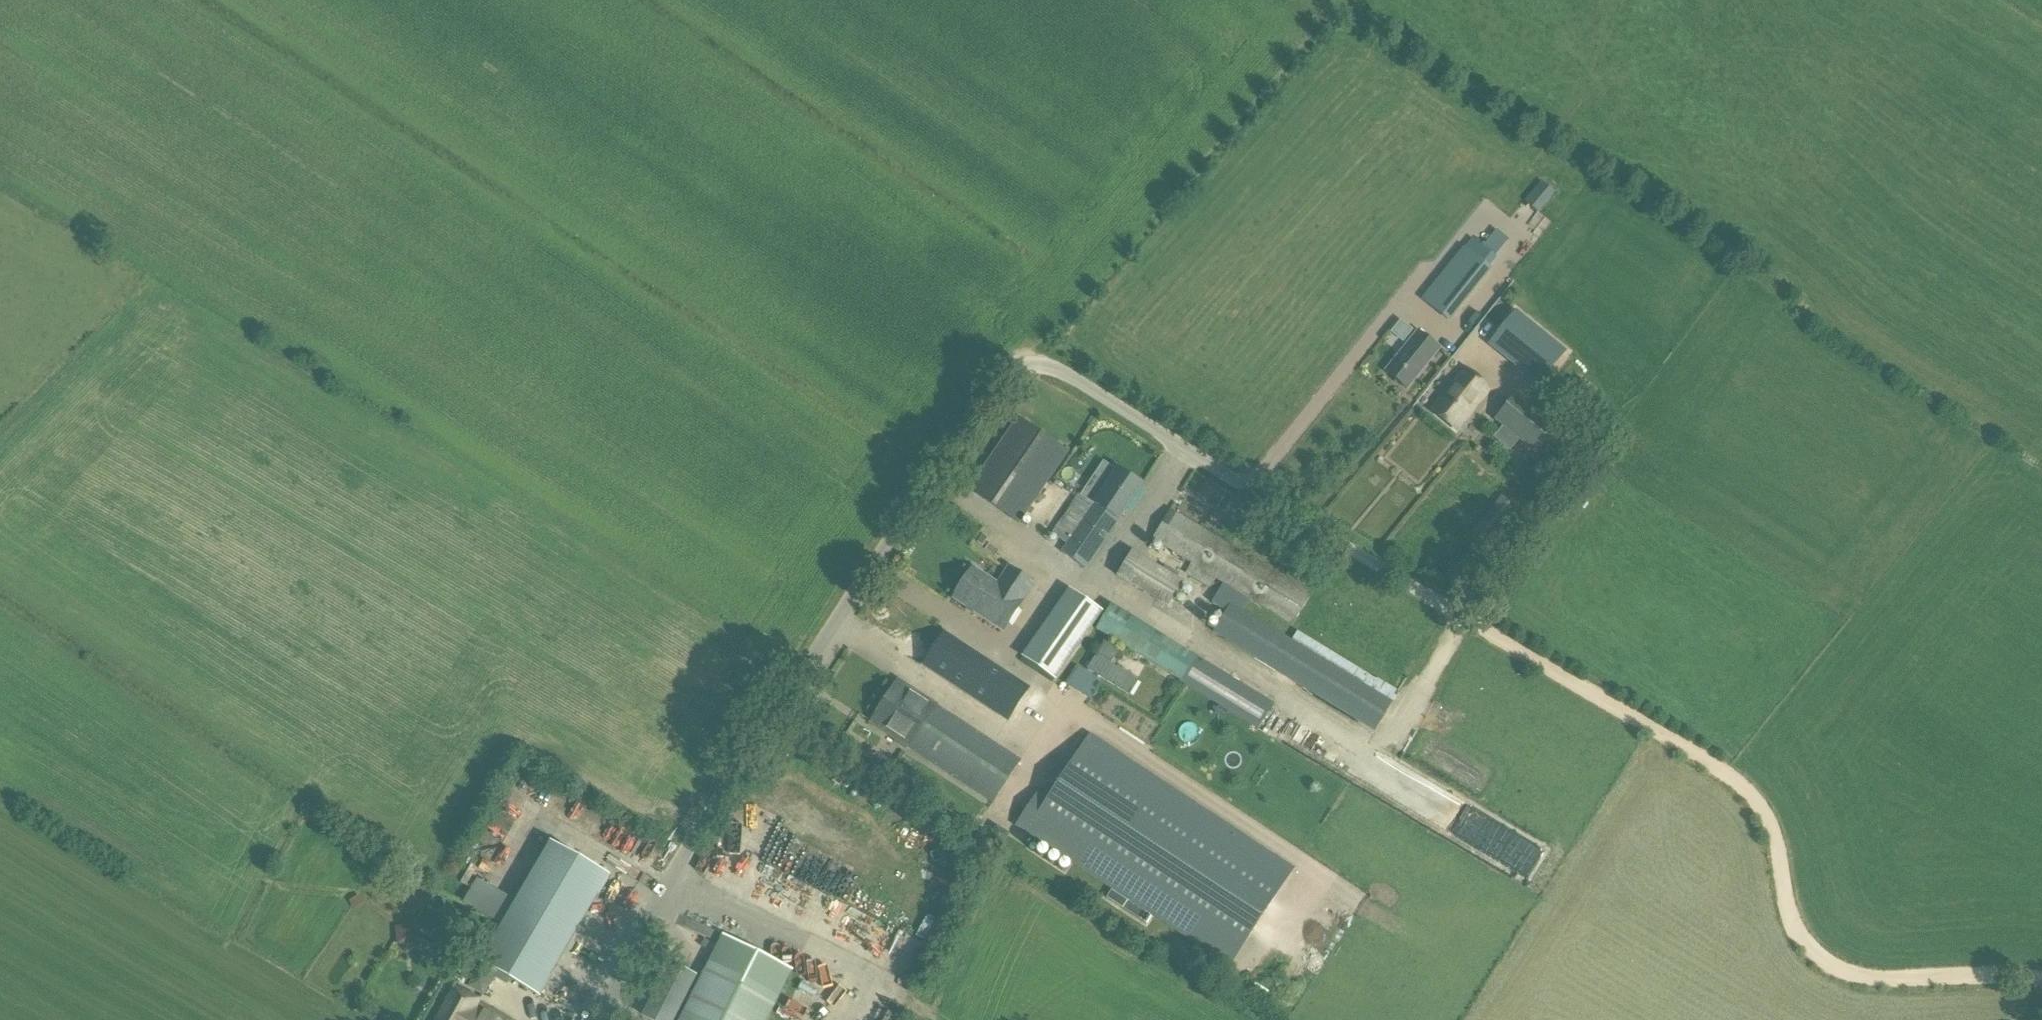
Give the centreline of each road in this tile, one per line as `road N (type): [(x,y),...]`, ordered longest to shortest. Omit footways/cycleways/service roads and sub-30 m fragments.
road 1 (track): [(1180,448),(1738,781),(1763,811),(1795,924),(1817,956),(1856,975),(2041,980)]
road 2 (unclassified): [(1180,448),(1043,362),(1022,365),(709,810),(632,948),(604,1019)]

